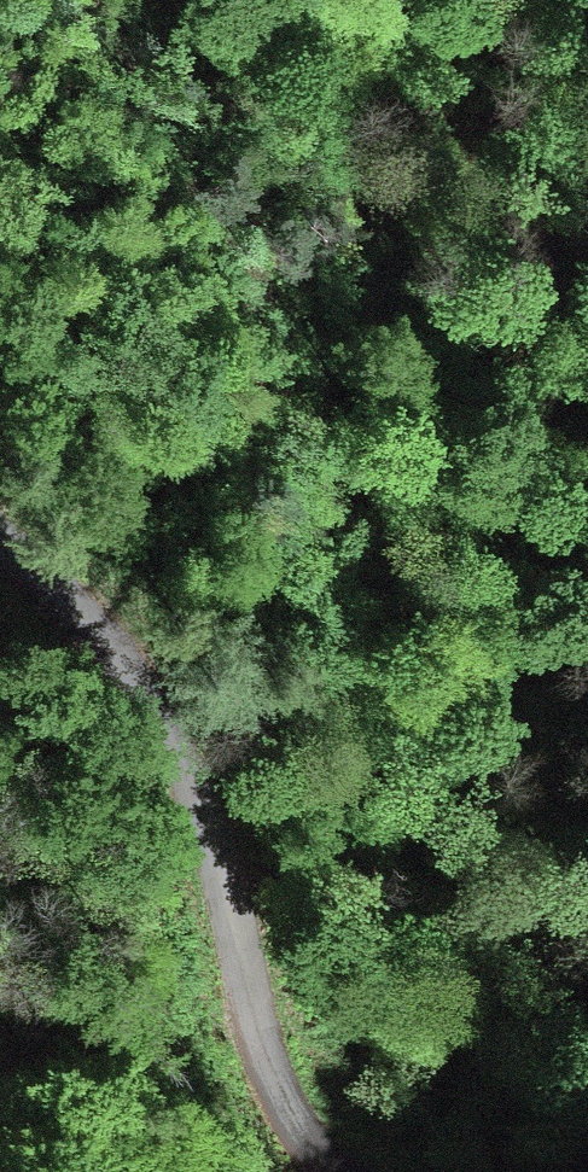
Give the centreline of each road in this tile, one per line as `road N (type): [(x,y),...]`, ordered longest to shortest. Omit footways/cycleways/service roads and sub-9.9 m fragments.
road 1 (residential): [(348,1171),(309,1150),(248,1027),(199,781),(70,582),(0,527)]
road 2 (motorway): [(0,556),(587,846)]
road 3 (motorway): [(587,540),(0,268)]

